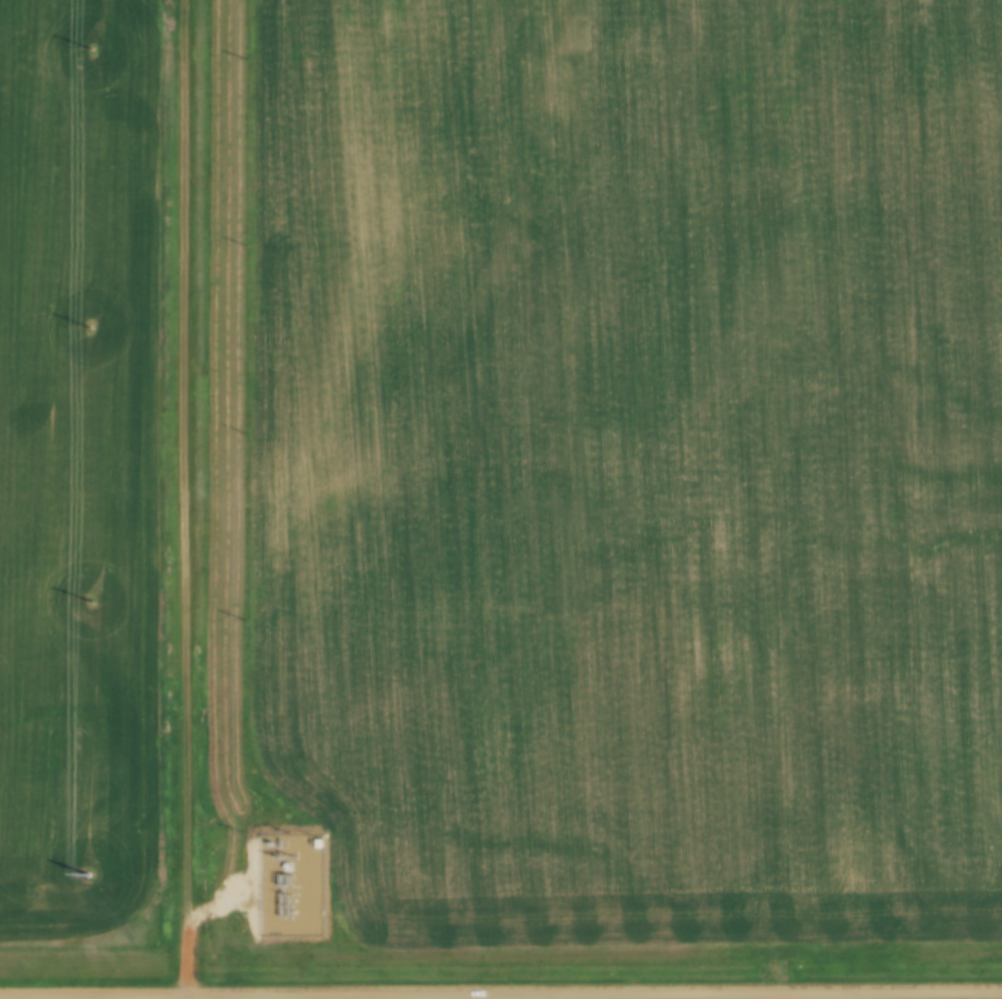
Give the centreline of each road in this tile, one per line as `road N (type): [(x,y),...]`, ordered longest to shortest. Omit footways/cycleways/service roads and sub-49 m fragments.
road 1 (track): [(183,0),(189,998)]
road 2 (residential): [(33,998),(1001,994)]

